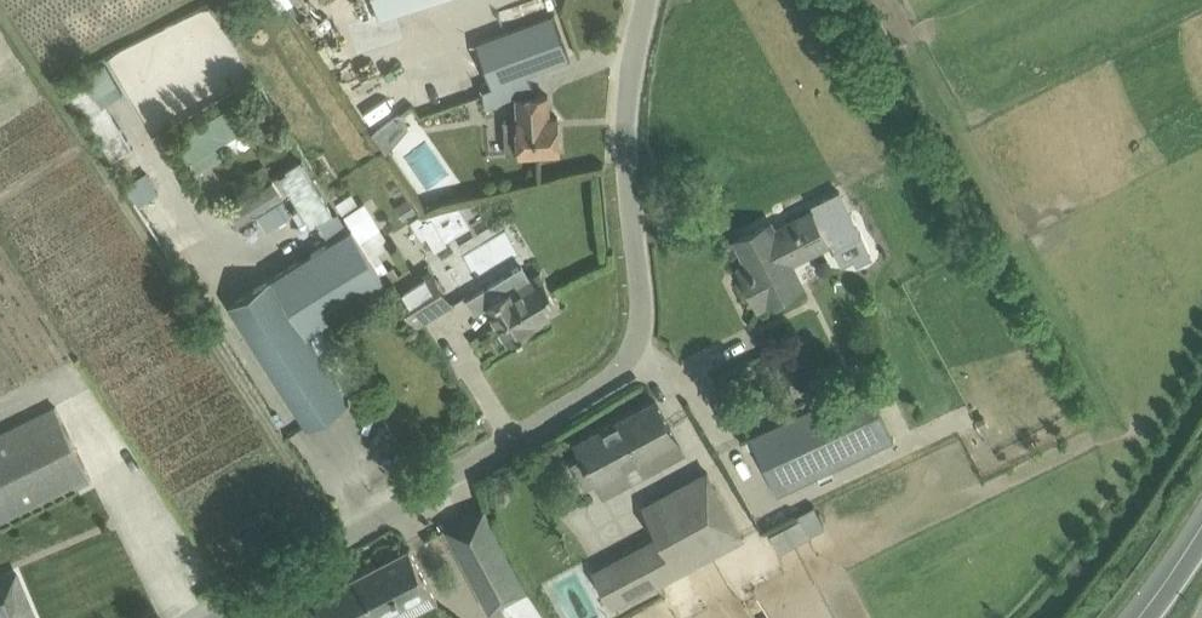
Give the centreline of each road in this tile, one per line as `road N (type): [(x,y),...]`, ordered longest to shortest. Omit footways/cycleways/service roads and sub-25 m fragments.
road 1 (unclassified): [(220,617),(623,366),(640,332),(627,159),(646,0)]

